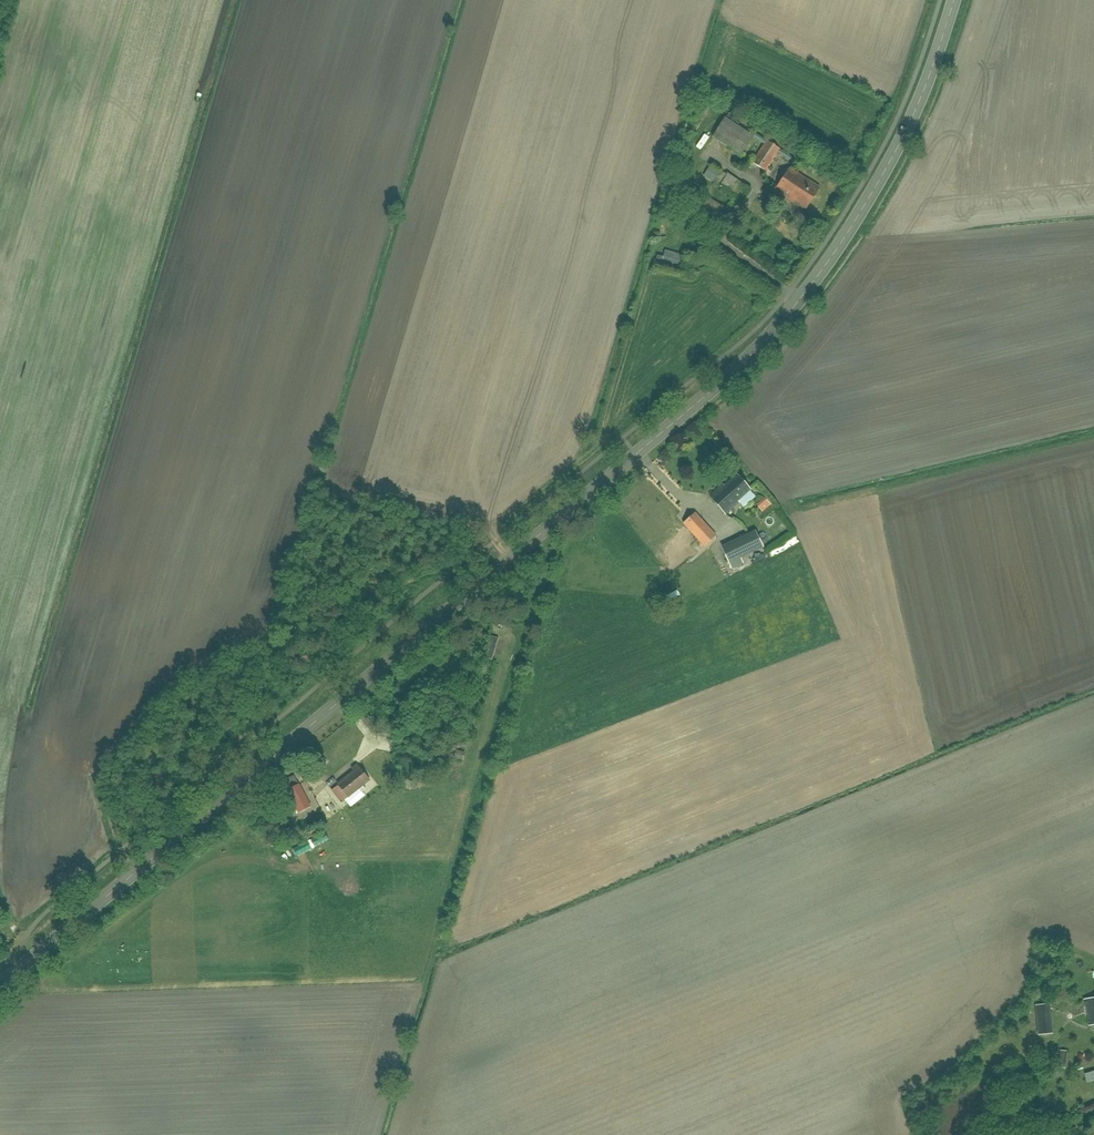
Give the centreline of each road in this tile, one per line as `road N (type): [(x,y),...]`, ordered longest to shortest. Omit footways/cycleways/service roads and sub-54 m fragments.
road 1 (secondary): [(0,984),(756,349),(835,253),(884,173),(928,81),(953,0)]

